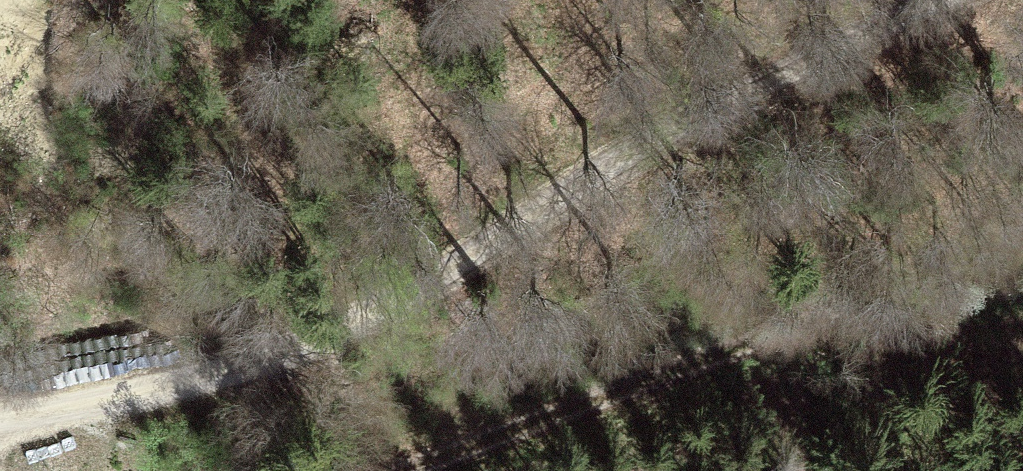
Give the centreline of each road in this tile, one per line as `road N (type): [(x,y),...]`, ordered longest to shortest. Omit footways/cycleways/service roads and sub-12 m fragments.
road 1 (unclassified): [(0,432),(483,247),(1022,8)]
road 2 (track): [(354,470),(1022,295)]

